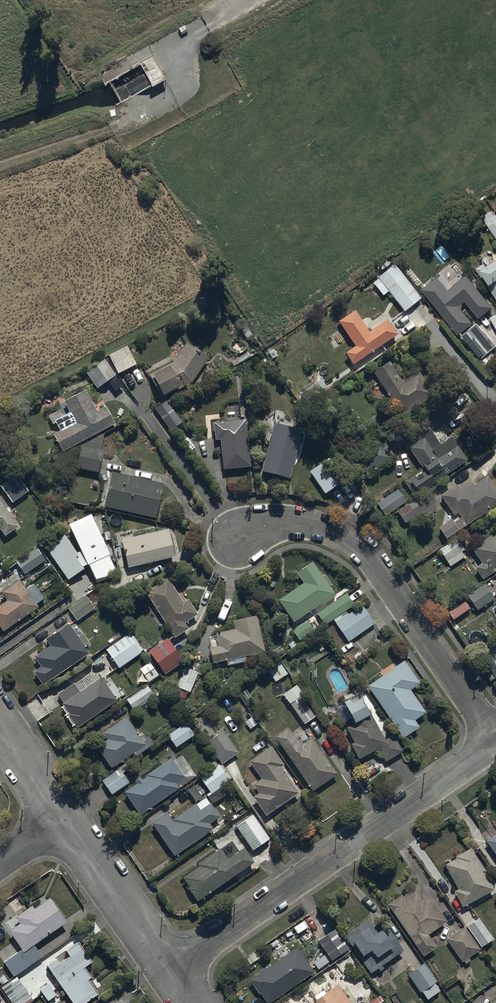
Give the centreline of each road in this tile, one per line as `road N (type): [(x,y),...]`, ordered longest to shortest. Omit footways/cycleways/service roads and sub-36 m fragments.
road 1 (residential): [(174,973),(495,744)]
road 2 (residential): [(495,738),(357,547),(307,526),(252,525),(237,539)]
road 3 (residential): [(174,973),(67,818)]

